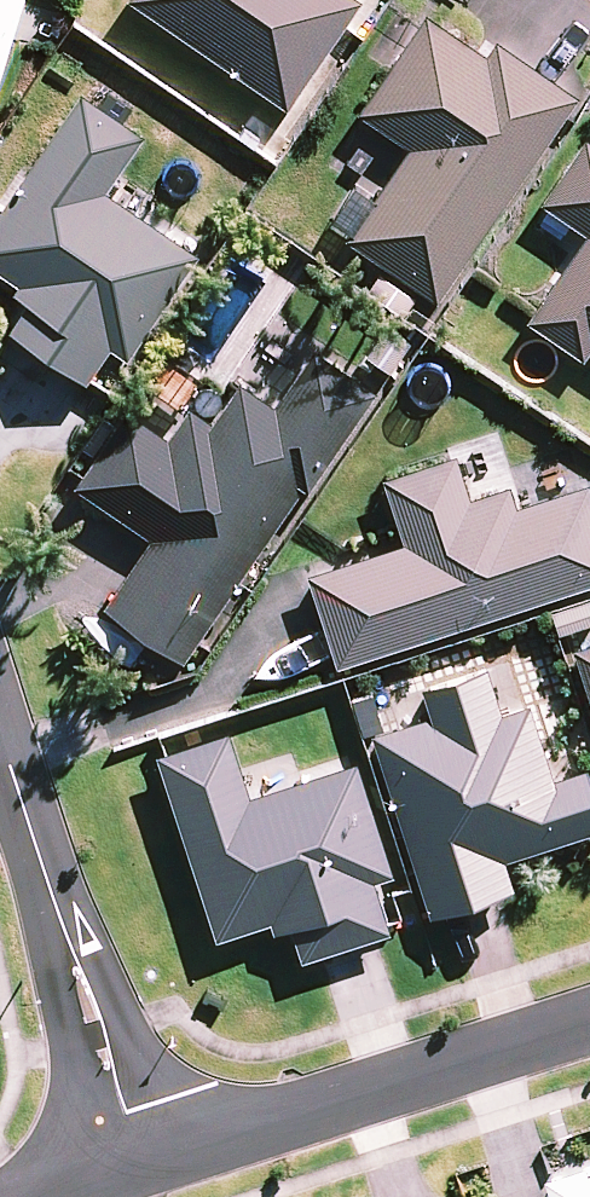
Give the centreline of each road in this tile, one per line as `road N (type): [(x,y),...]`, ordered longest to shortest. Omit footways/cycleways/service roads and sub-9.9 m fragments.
road 1 (residential): [(589,1025),(145,1168)]
road 2 (residential): [(0,742),(145,1168)]

